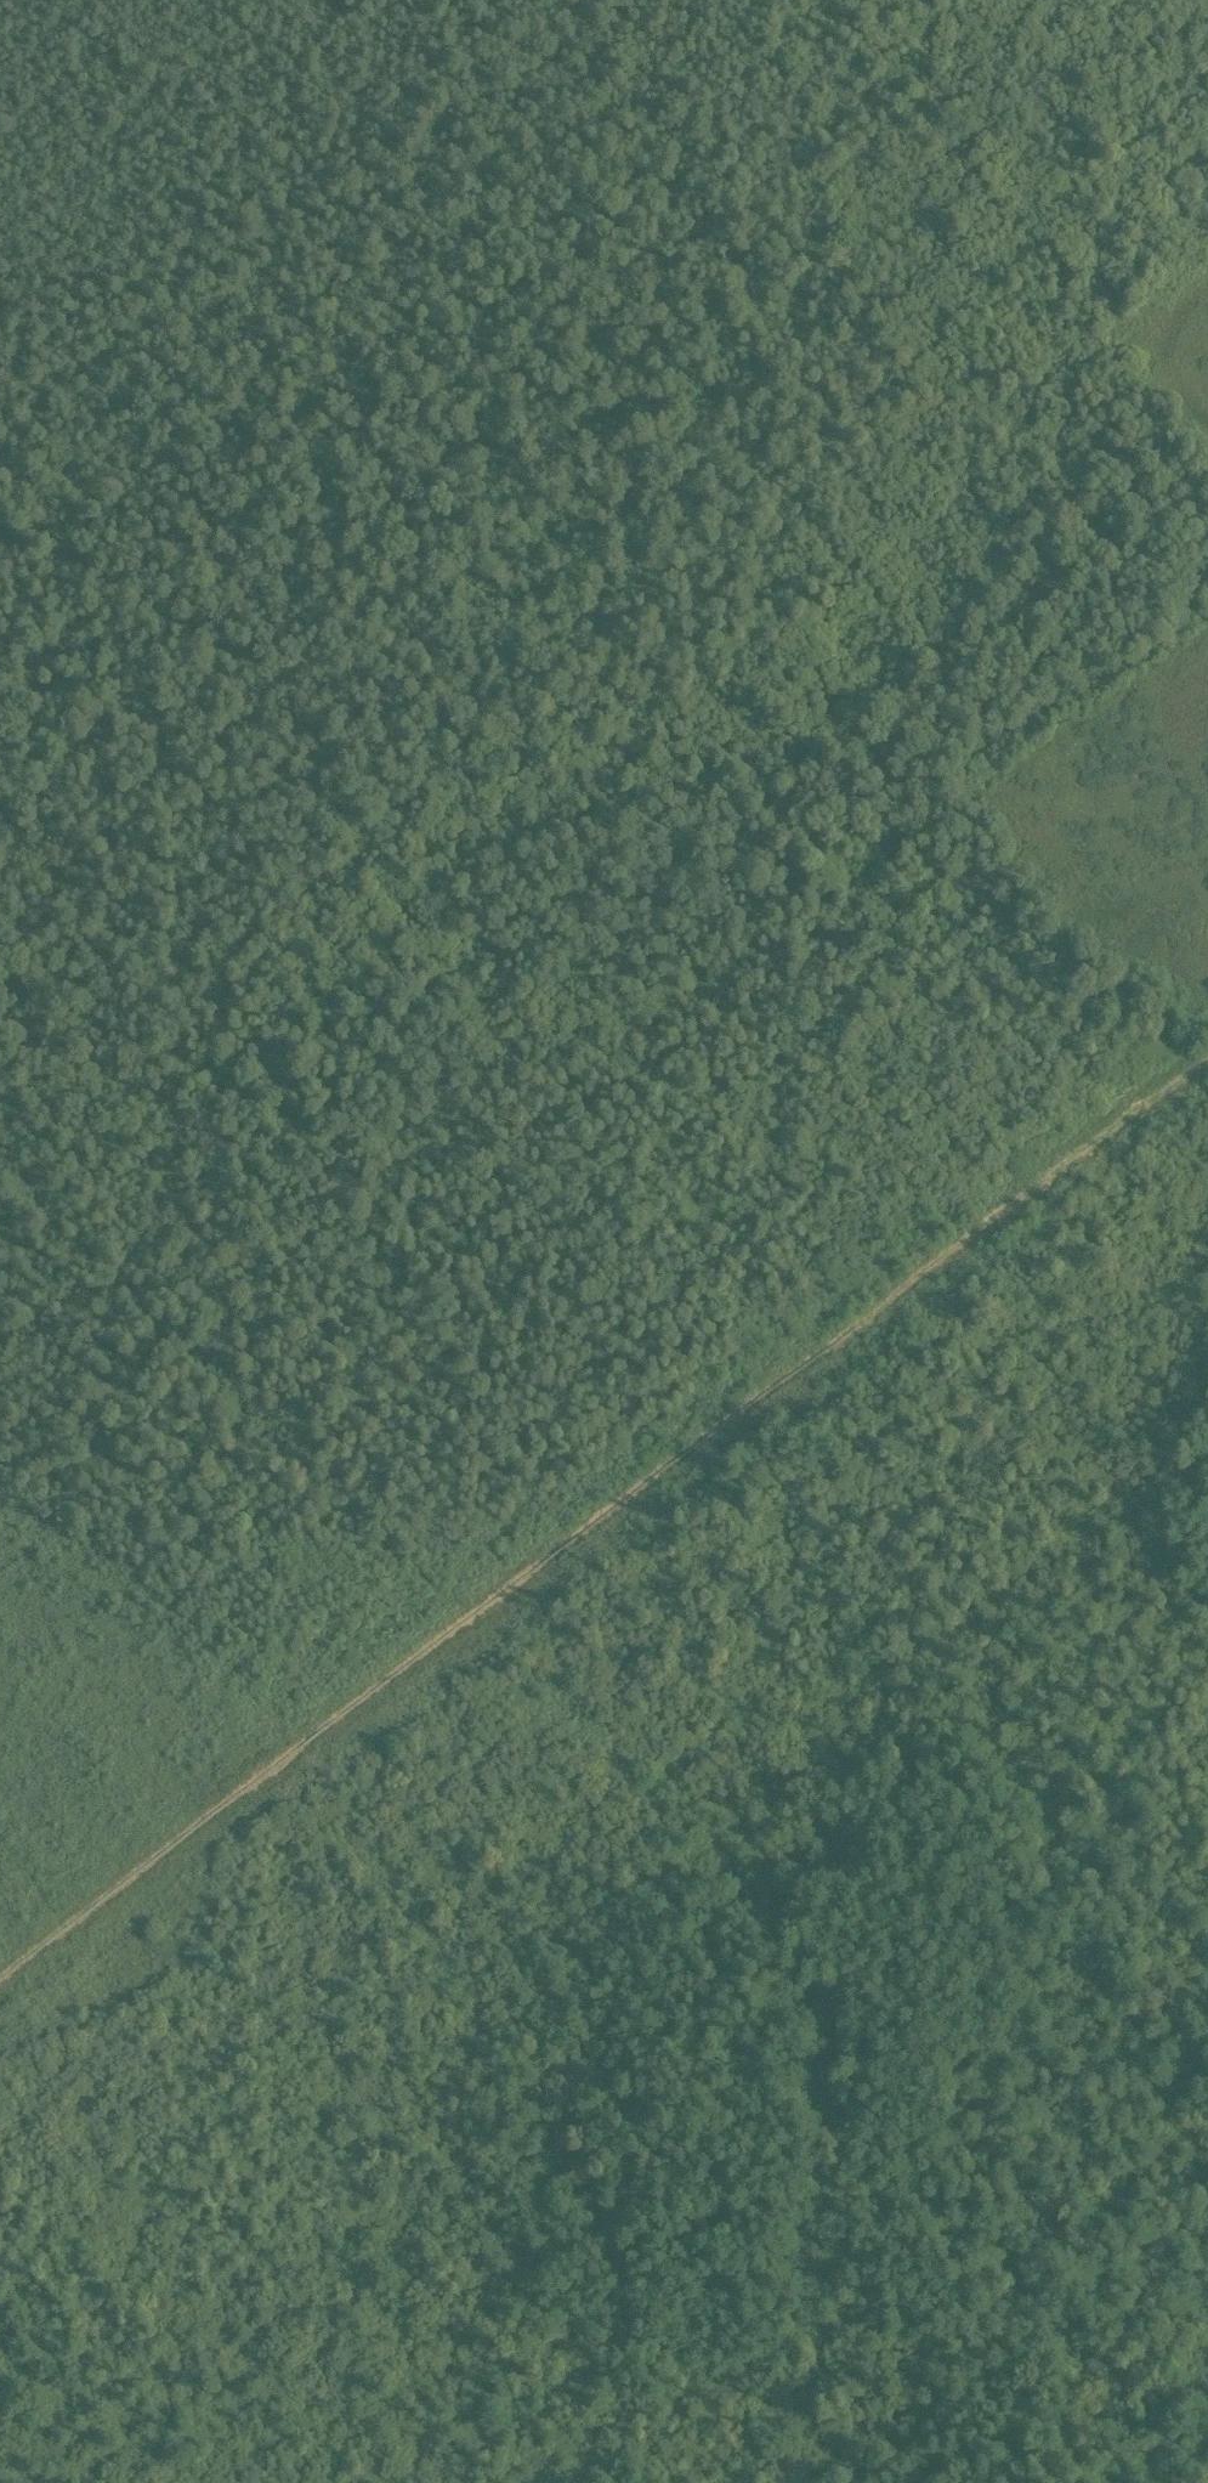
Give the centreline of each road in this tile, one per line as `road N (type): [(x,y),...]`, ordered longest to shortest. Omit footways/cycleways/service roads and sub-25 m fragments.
road 1 (track): [(1207,1053),(929,1262)]

